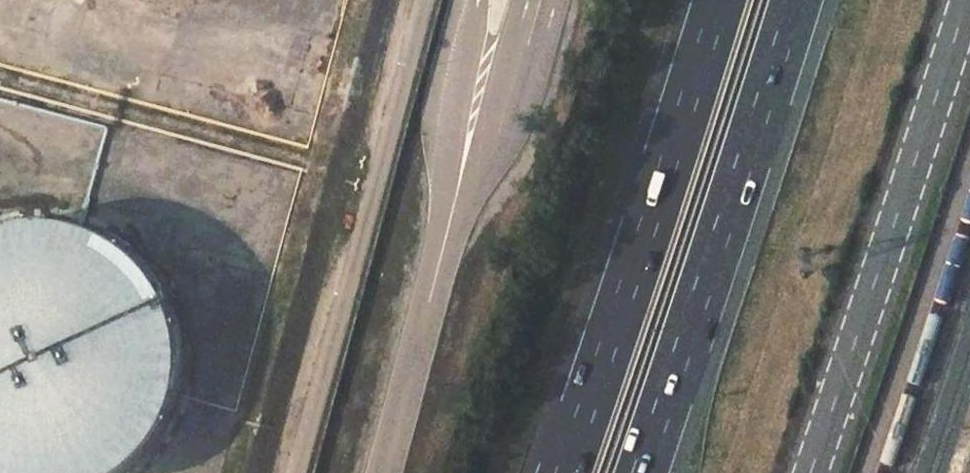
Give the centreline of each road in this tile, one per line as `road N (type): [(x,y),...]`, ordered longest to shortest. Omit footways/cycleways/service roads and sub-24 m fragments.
road 1 (secondary): [(967,0),(810,472)]
road 2 (motorway): [(719,0),(563,472)]
road 3 (motorway): [(641,472),(796,0)]
road 4 (unclassified): [(375,472),(454,215)]
road 5 (unclassified): [(454,215),(513,133),(551,0)]
road 6 (unclassified): [(454,215),(457,86),(482,0)]

